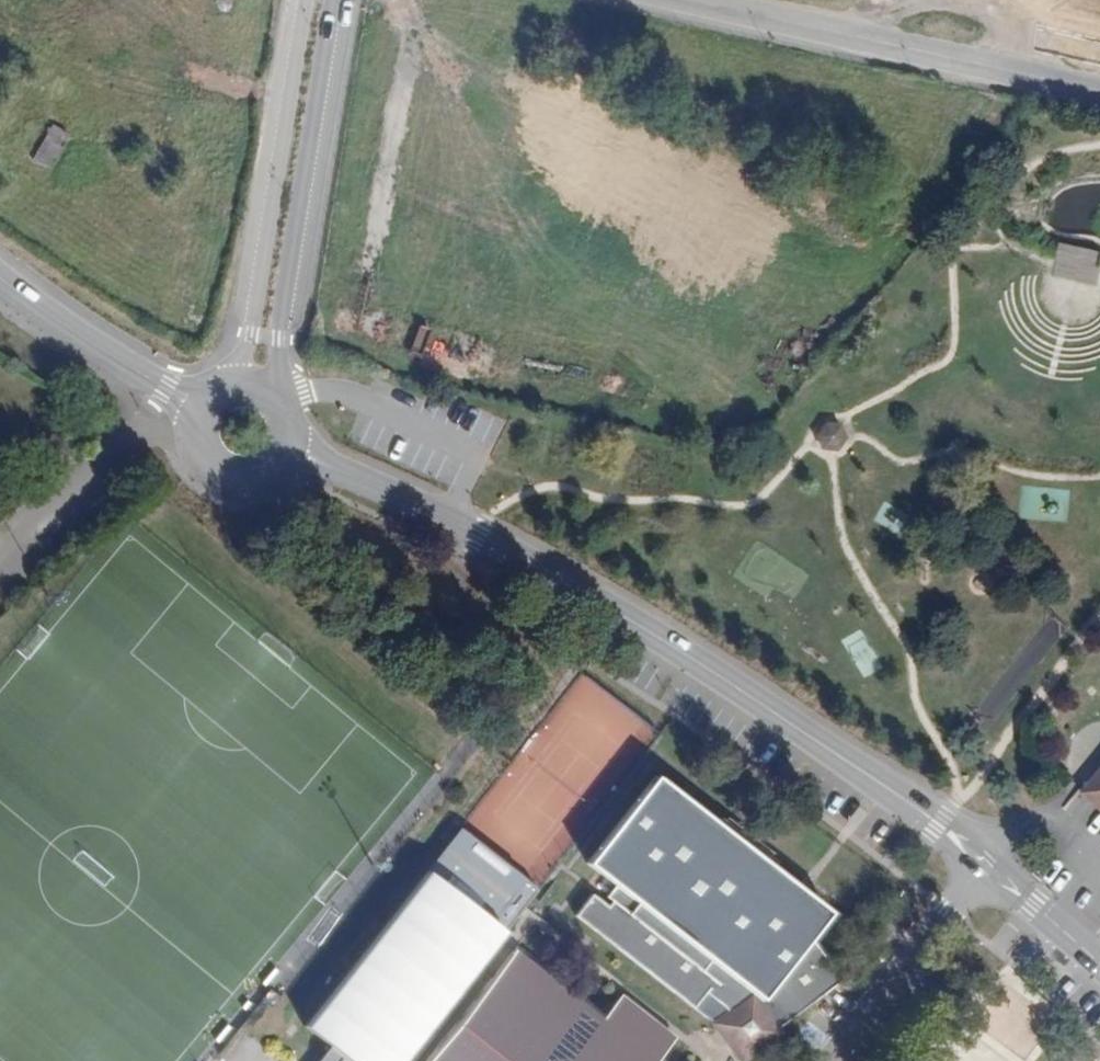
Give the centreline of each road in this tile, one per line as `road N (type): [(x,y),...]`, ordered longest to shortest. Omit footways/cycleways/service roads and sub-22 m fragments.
road 1 (tertiary): [(292,452),(448,518),(675,646),(937,823),(1099,963)]
road 2 (residential): [(701,0),(1099,93)]
road 3 (tertiary): [(281,396),(280,338),(330,0)]
road 4 (tertiary): [(303,0),(236,381)]
road 5 (tertiary): [(0,273),(197,408)]
road 6 (tertiary): [(197,408),(196,458),(219,479),(267,479),(292,452)]

